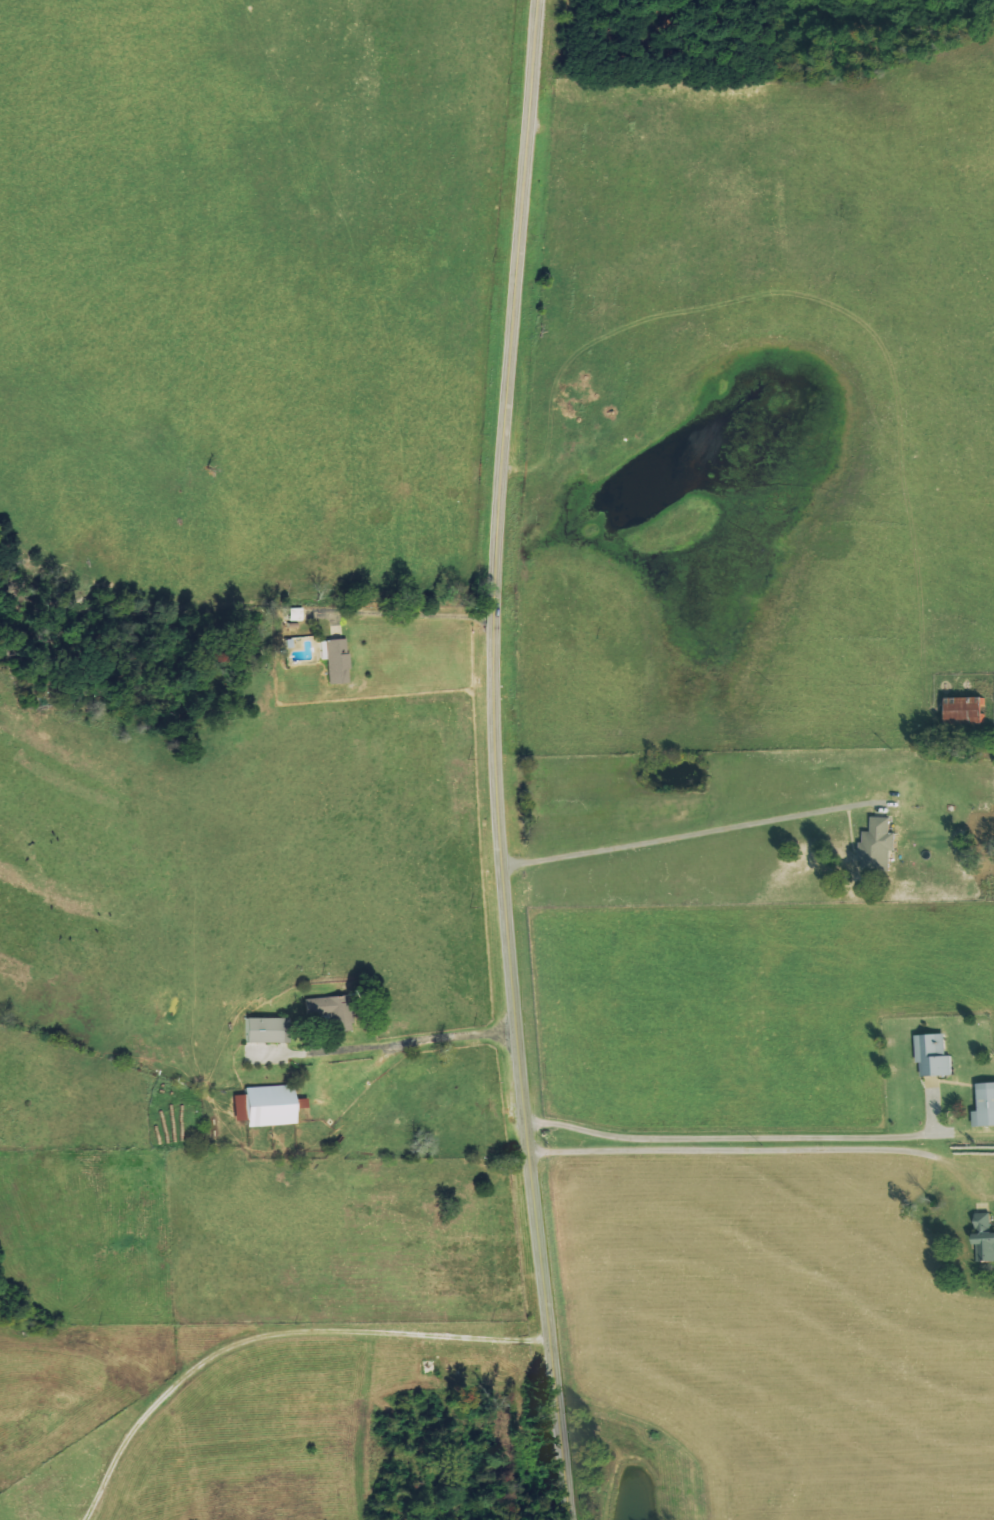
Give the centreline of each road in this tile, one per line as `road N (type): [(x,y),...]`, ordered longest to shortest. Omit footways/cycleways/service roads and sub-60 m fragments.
road 1 (tertiary): [(579,1519),(510,871),(503,708),(540,0)]

